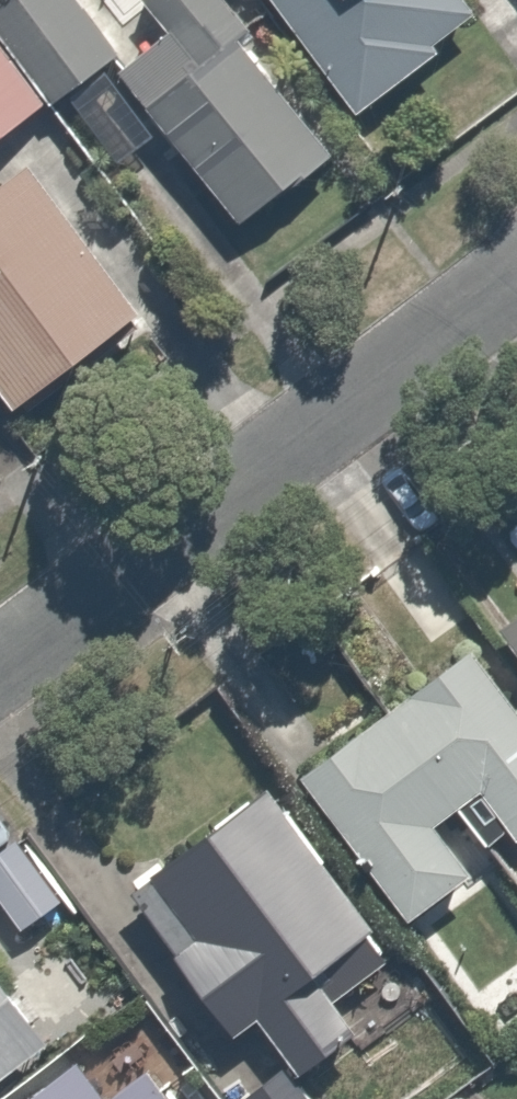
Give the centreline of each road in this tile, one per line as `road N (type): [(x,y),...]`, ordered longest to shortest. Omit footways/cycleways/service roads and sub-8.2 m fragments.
road 1 (residential): [(0,665),(516,280)]

